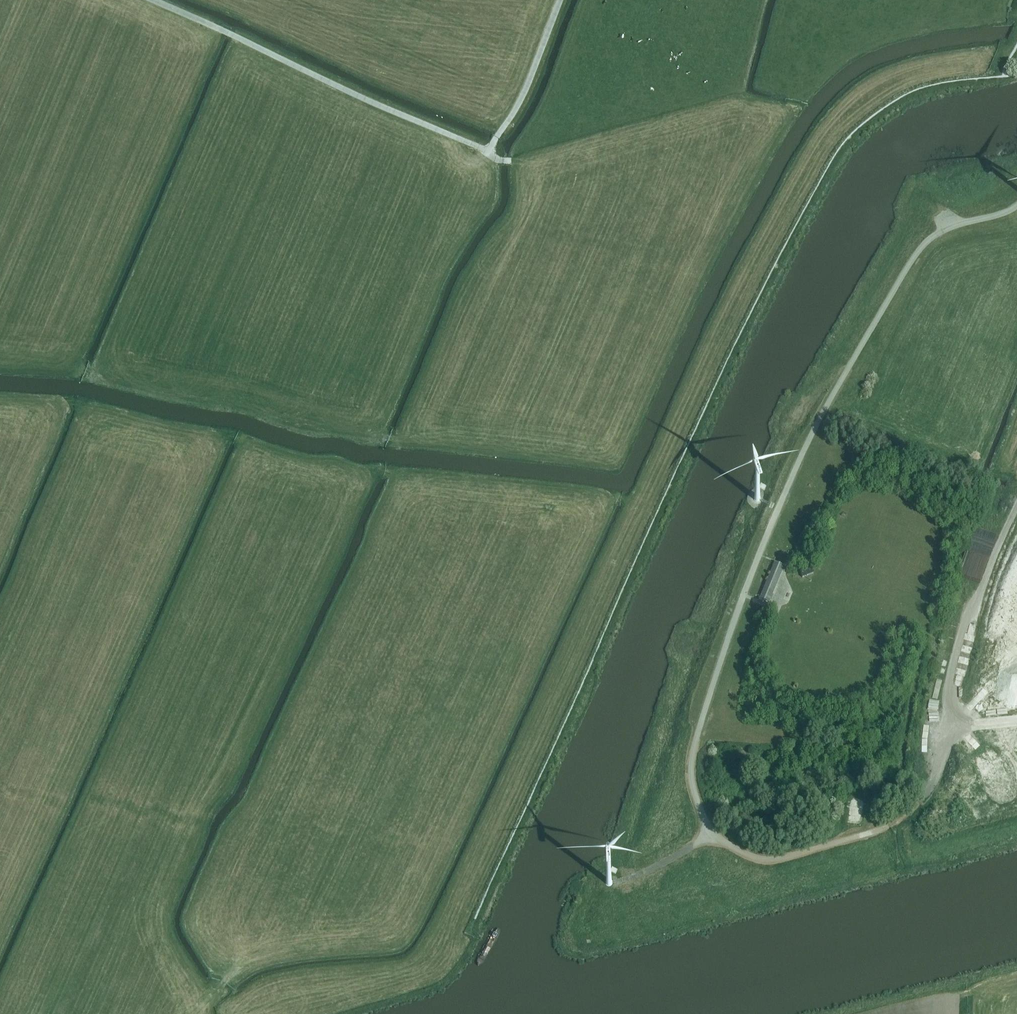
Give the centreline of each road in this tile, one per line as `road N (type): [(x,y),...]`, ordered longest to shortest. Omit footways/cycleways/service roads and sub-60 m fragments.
road 1 (unclassified): [(715,835),(692,784),(695,745),(761,549),(804,449),(925,242),(1016,206)]
road 2 (track): [(154,0),(488,153),(521,99),(559,0)]

